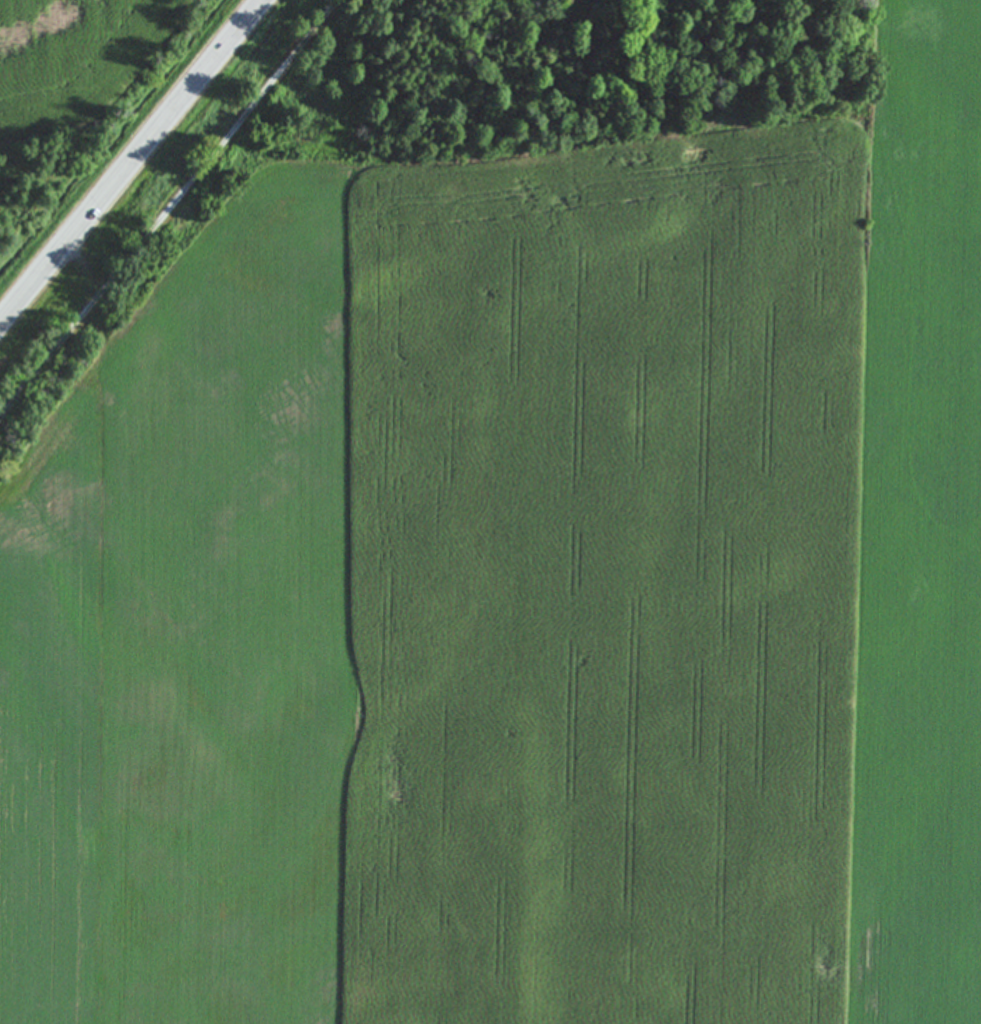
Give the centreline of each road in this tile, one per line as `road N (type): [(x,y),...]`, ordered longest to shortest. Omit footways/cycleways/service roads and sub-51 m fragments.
road 1 (primary): [(0,335),(270,0)]

